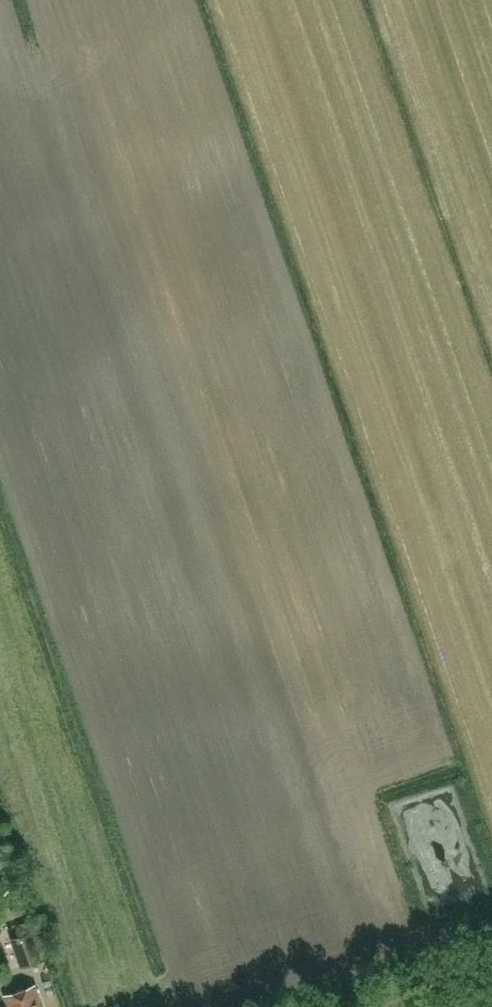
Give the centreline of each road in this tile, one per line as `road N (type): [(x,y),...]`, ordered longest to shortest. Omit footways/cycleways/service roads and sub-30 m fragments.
road 1 (unclassified): [(311,1006),(491,947)]

